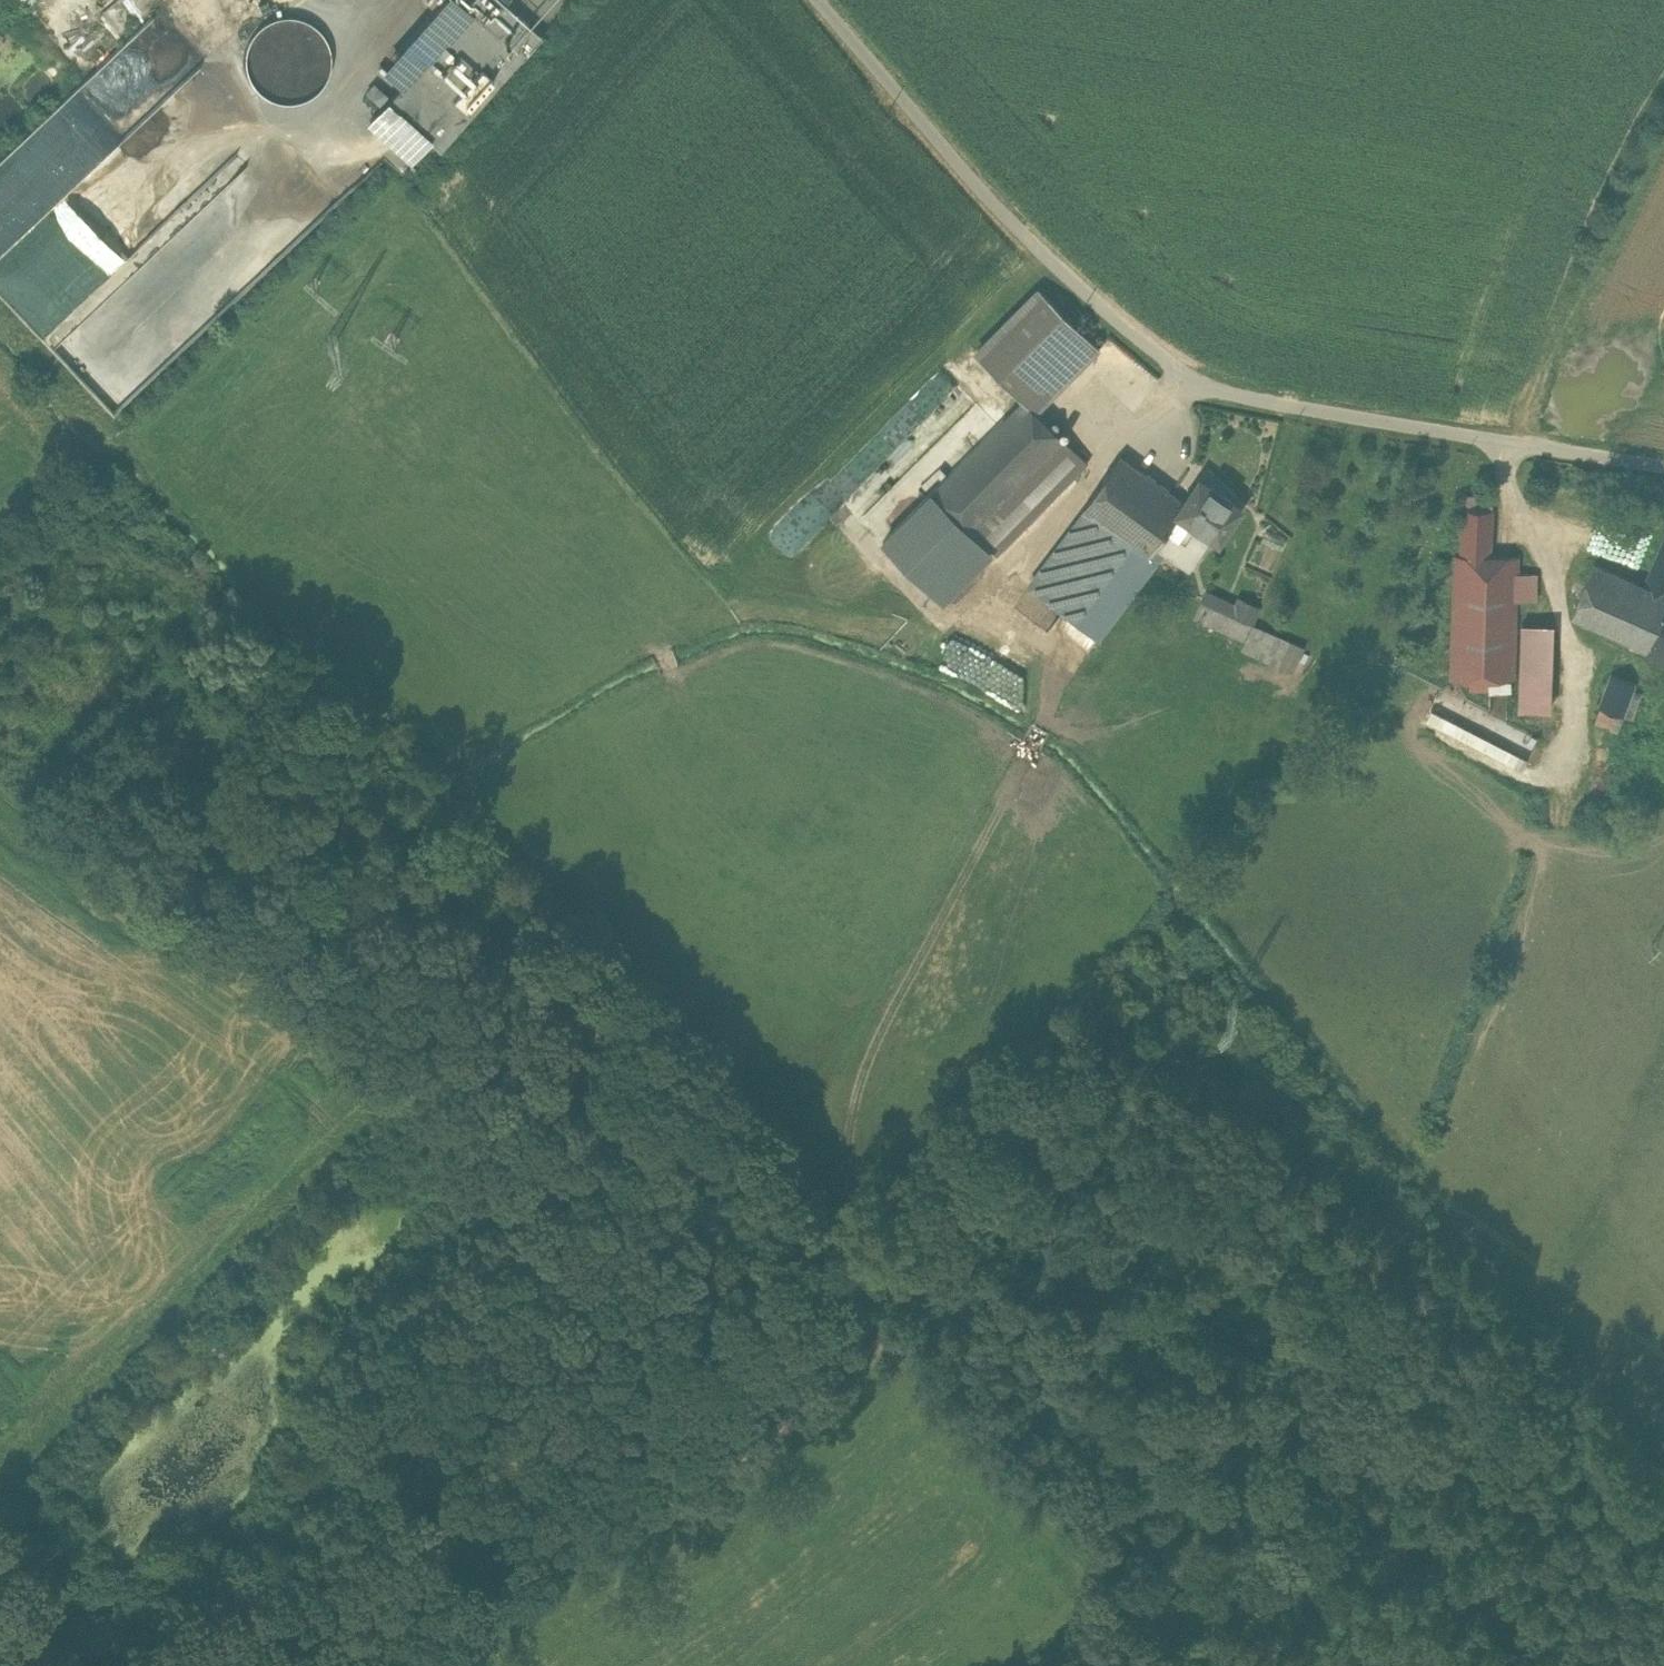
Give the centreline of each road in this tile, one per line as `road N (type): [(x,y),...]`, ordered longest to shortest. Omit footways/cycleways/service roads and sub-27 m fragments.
road 1 (track): [(910,1352),(855,1234),(852,1137),(883,1031),(1050,713),(974,637),(907,636),(830,619),(790,585),(769,545),(787,502),(1041,245)]
road 2 (unclassified): [(1663,463),(1486,440),(1216,388),(1041,245),(830,0)]

